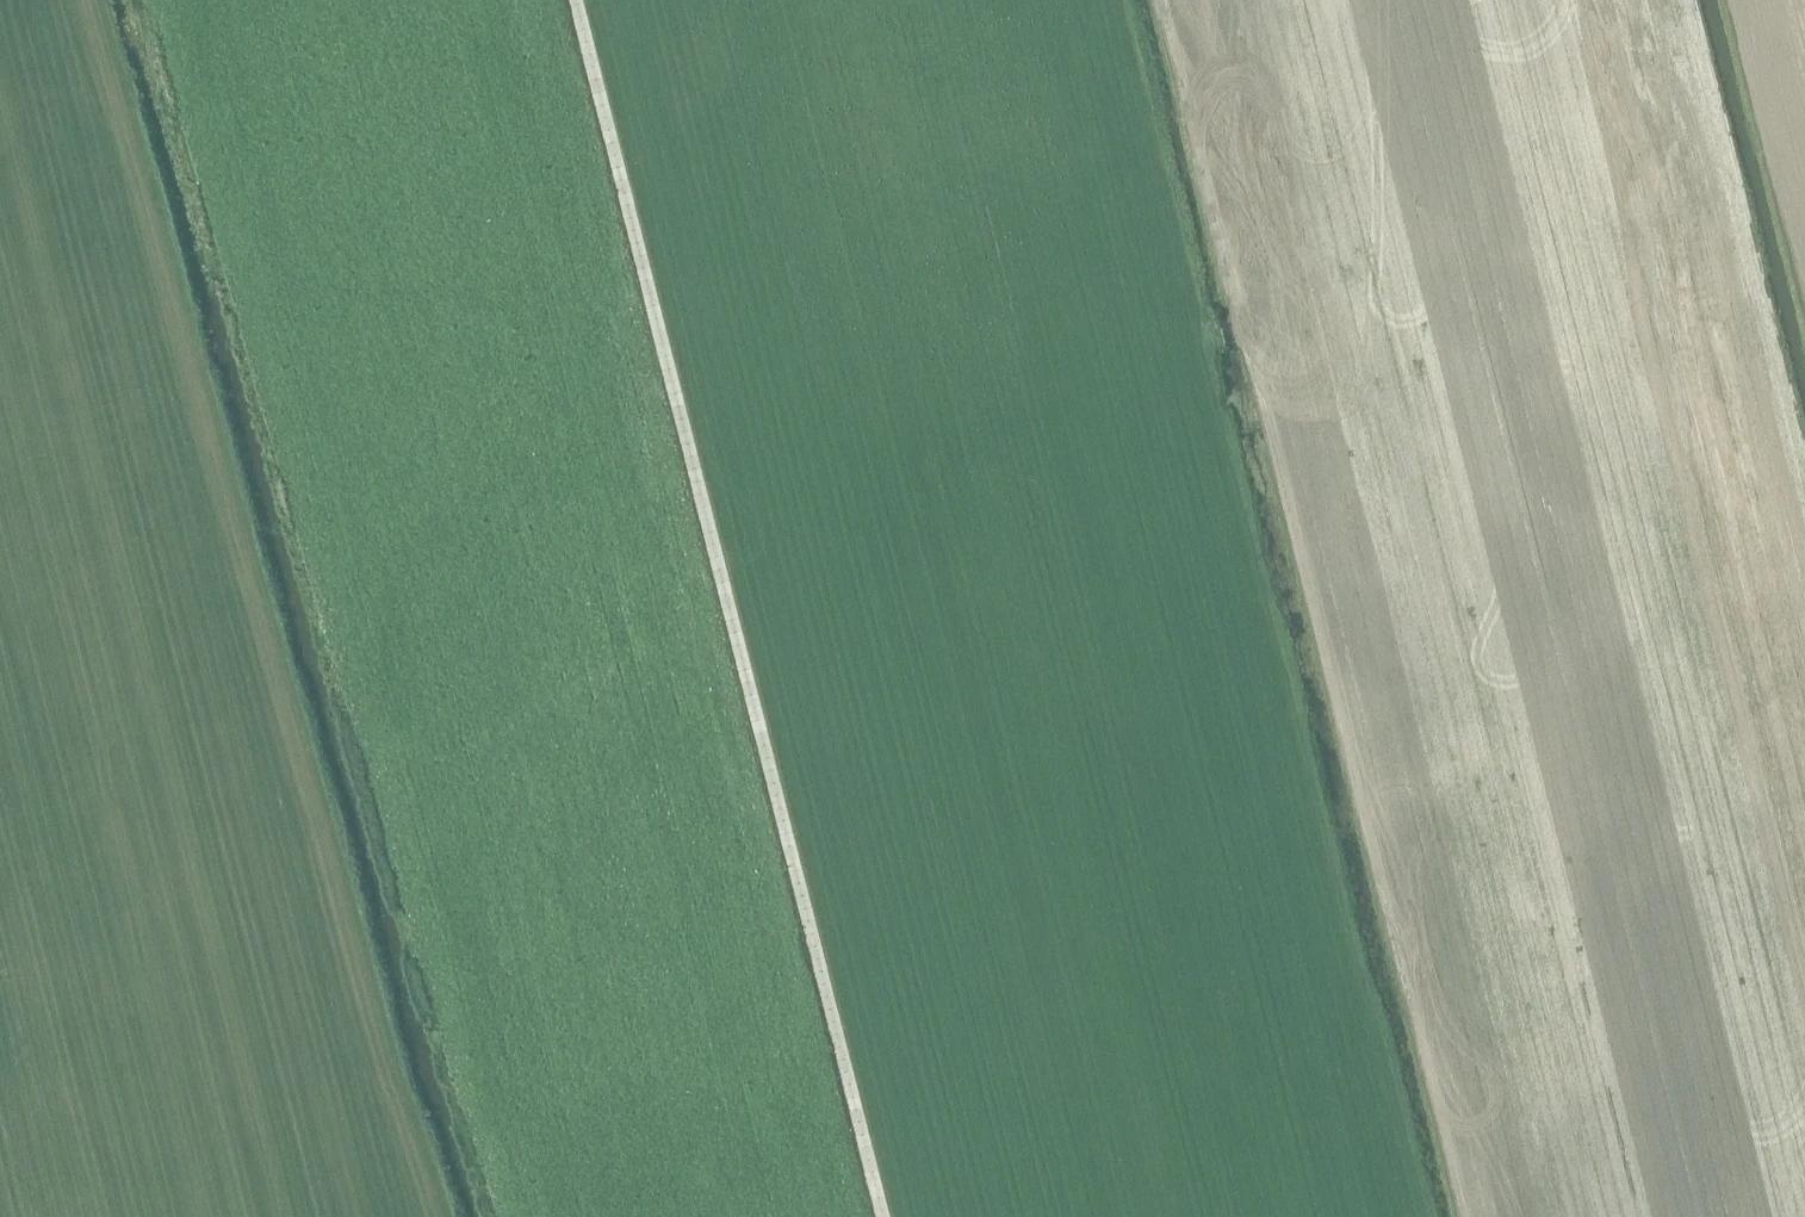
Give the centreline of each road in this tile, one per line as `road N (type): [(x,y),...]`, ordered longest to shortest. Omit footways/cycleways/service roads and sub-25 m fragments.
road 1 (track): [(885,1216),(577,0)]
road 2 (track): [(158,304),(72,0)]

